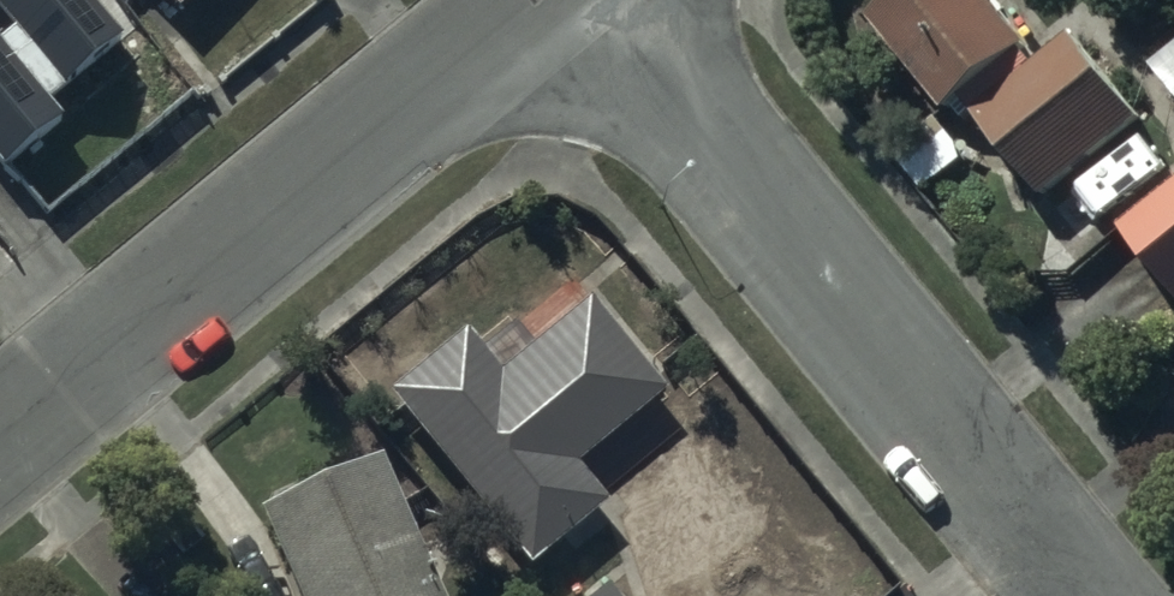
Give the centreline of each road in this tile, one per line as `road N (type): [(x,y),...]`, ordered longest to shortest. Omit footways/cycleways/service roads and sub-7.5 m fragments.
road 1 (residential): [(563,9),(1051,595)]
road 2 (residential): [(0,440),(563,9)]

